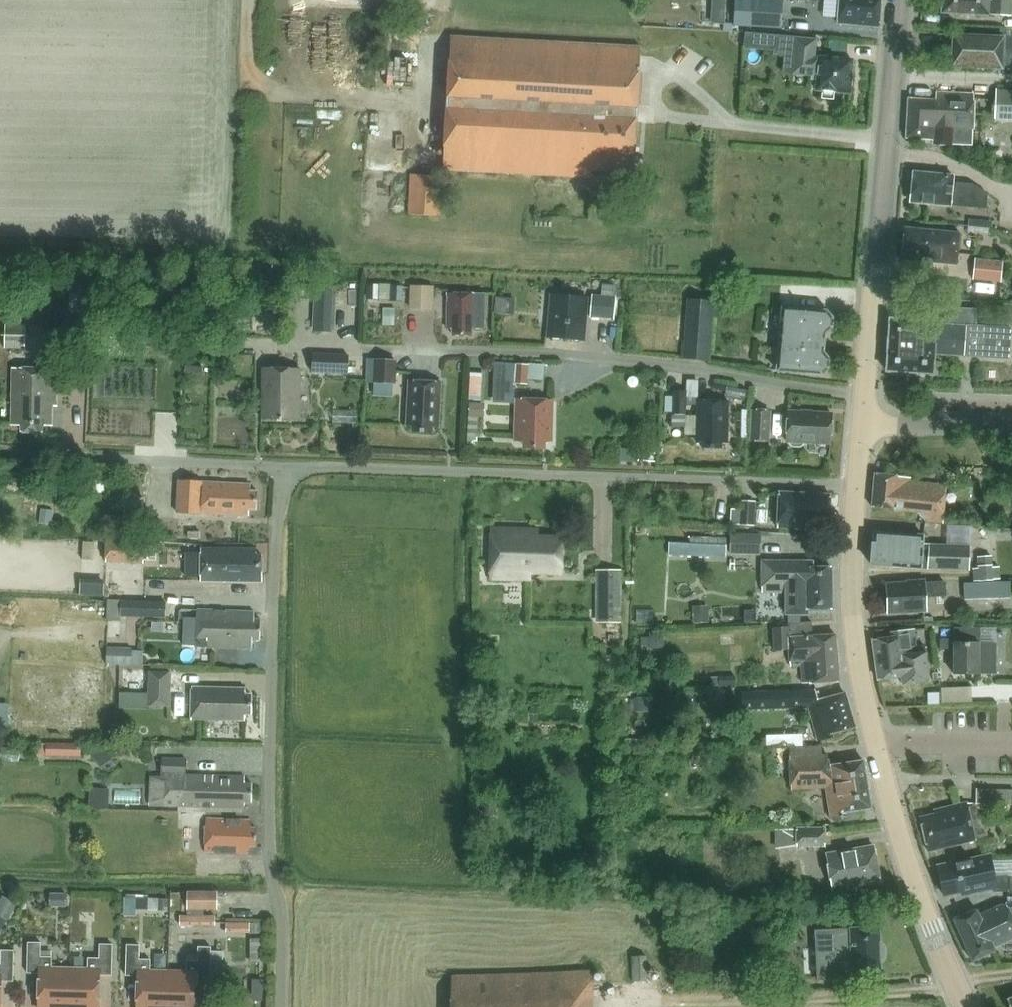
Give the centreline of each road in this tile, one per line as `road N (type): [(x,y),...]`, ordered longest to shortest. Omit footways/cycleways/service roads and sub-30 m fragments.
road 1 (residential): [(854,488),(279,466)]
road 2 (residential): [(281,1006),(268,770),(279,466)]
road 3 (residential): [(865,390),(585,352),(366,346)]
road 4 (tertiary): [(865,390),(899,0)]
road 5 (residential): [(279,466),(0,456)]
road 6 (tertiary): [(966,1006),(915,882),(875,746)]
road 7 (tertiary): [(875,746),(856,642),(854,488)]
road 8 (residential): [(862,425),(1011,431)]
road 9 (residential): [(1011,746),(875,746)]

